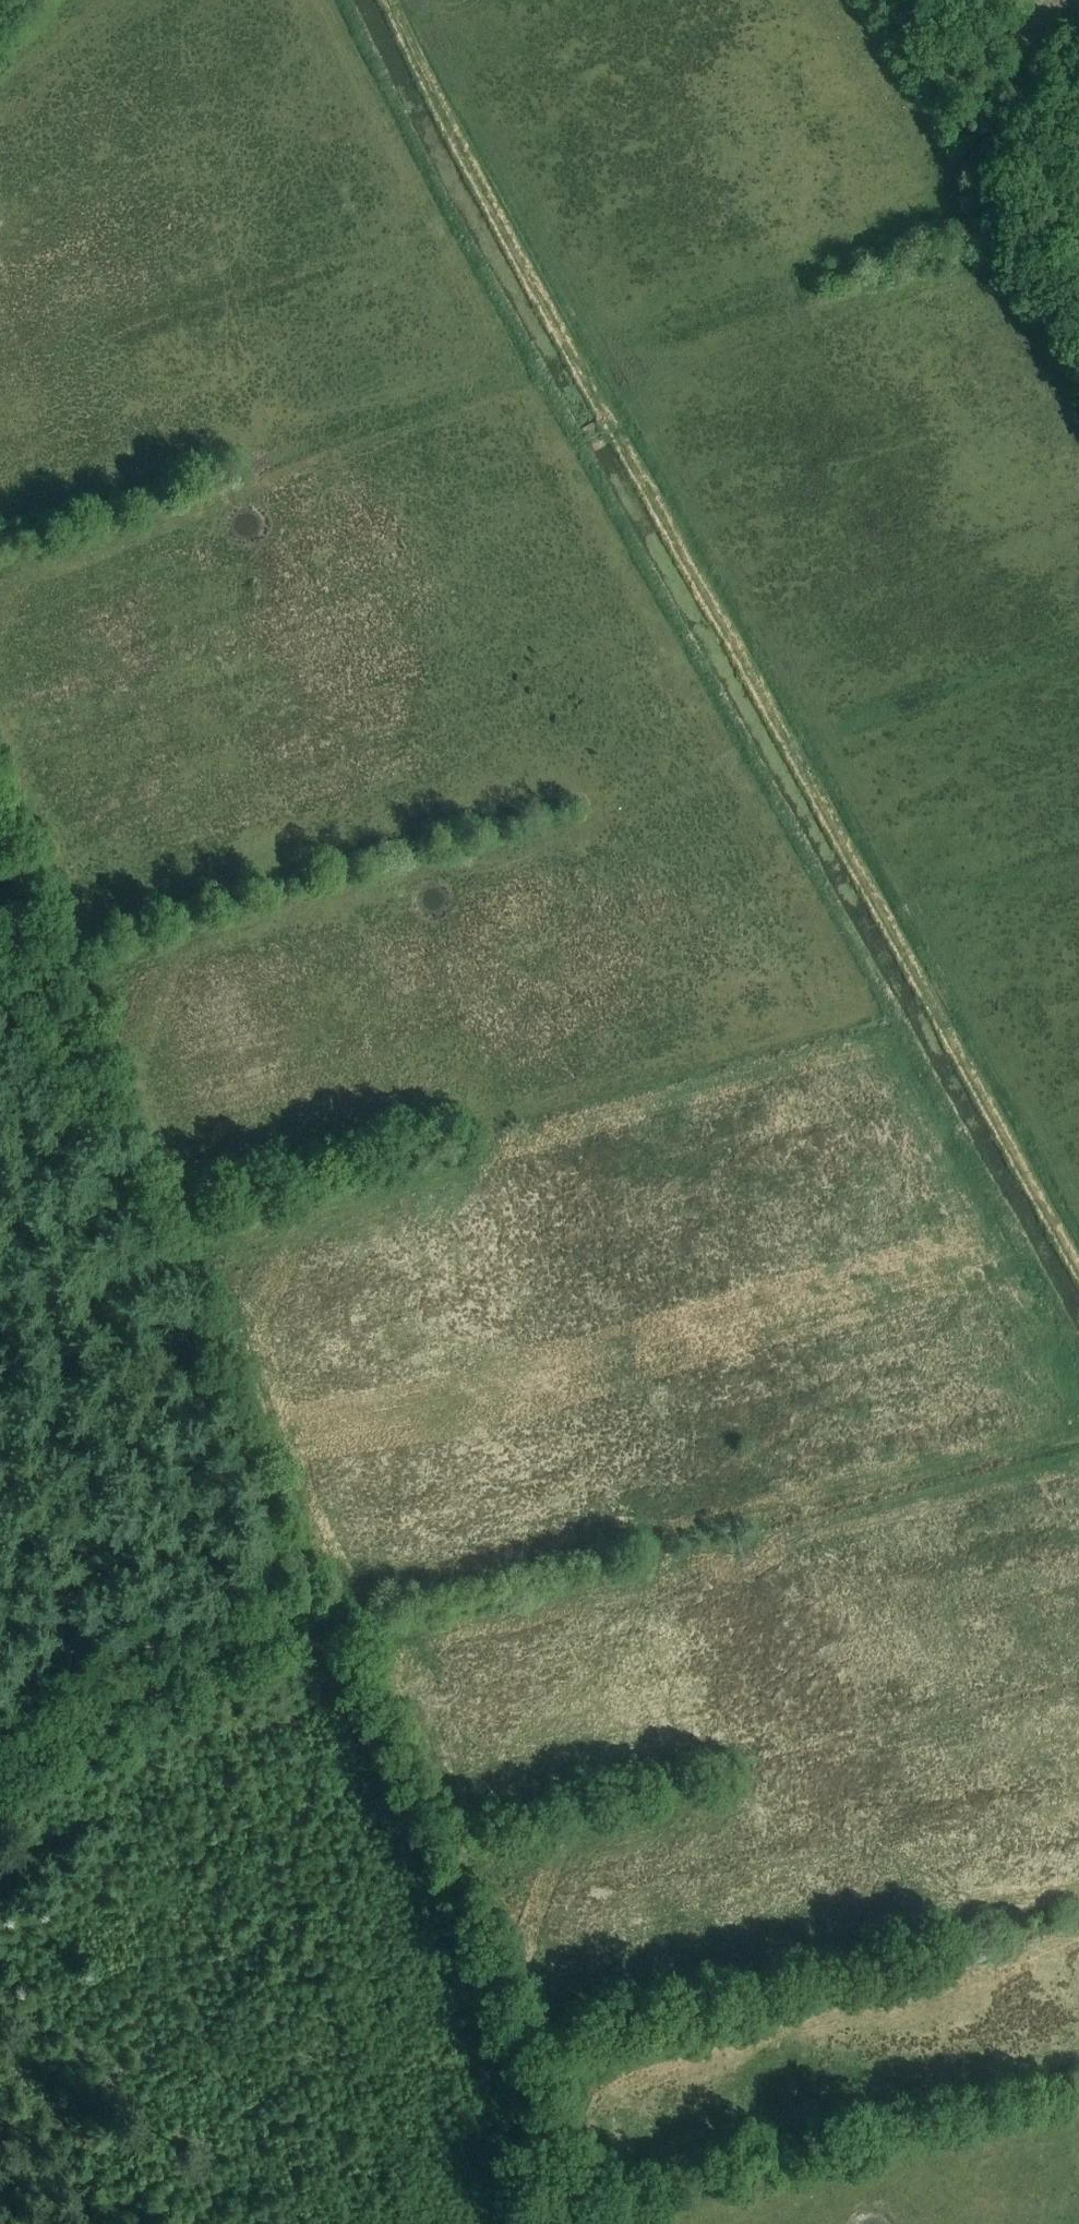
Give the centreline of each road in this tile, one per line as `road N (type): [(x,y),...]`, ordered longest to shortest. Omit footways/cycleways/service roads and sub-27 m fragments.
road 1 (track): [(392,0),(560,329),(1078,1263)]
road 2 (track): [(0,1745),(335,1573)]
road 3 (track): [(0,945),(23,941),(91,1097),(123,1086)]

